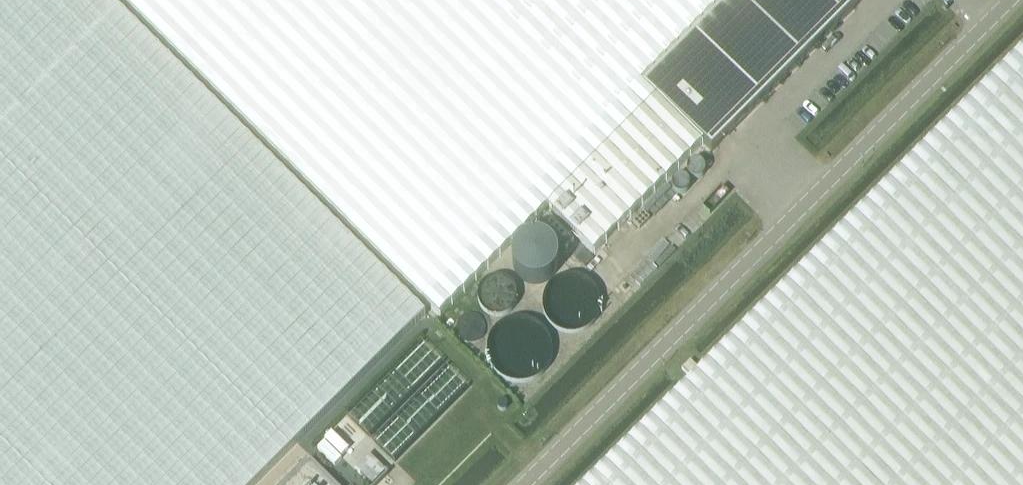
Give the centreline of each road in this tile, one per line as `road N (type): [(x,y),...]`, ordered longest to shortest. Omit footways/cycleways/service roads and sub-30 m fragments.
road 1 (tertiary): [(529,484),(1015,0)]

